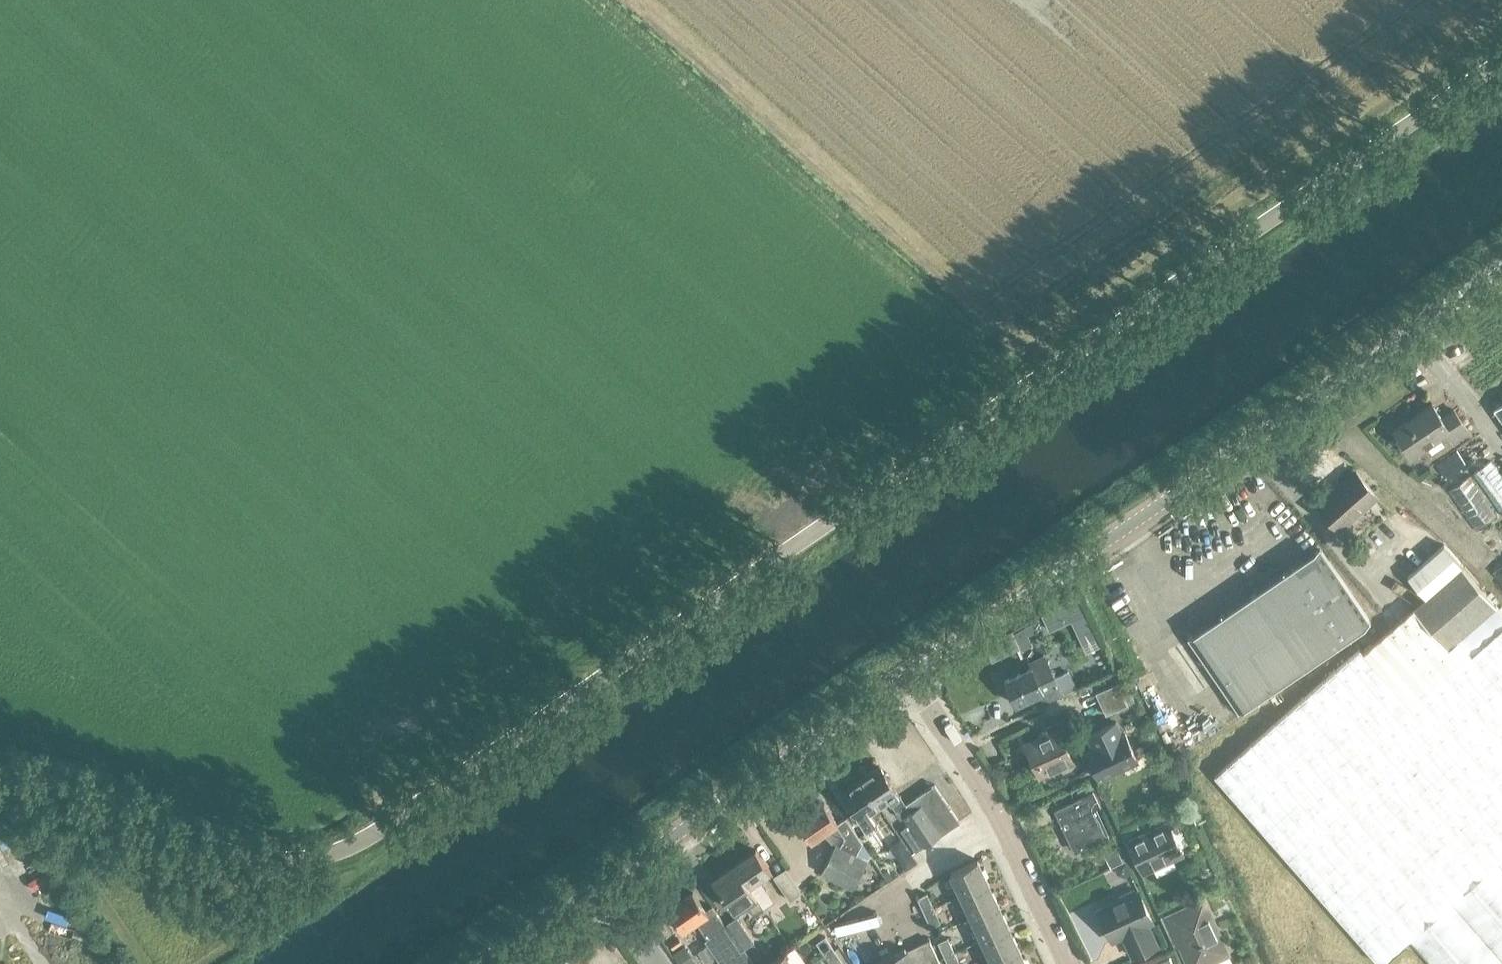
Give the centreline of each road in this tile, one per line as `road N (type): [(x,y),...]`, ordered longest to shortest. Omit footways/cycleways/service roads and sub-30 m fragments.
road 1 (unclassified): [(0,774),(74,788),(259,857),(316,858),(347,848),(1501,62)]
road 2 (tertiary): [(907,676),(1501,269)]
road 3 (tertiary): [(600,886),(907,676)]
road 4 (residential): [(1069,963),(988,793),(907,676)]
road 5 (tertiary): [(487,963),(600,886)]

